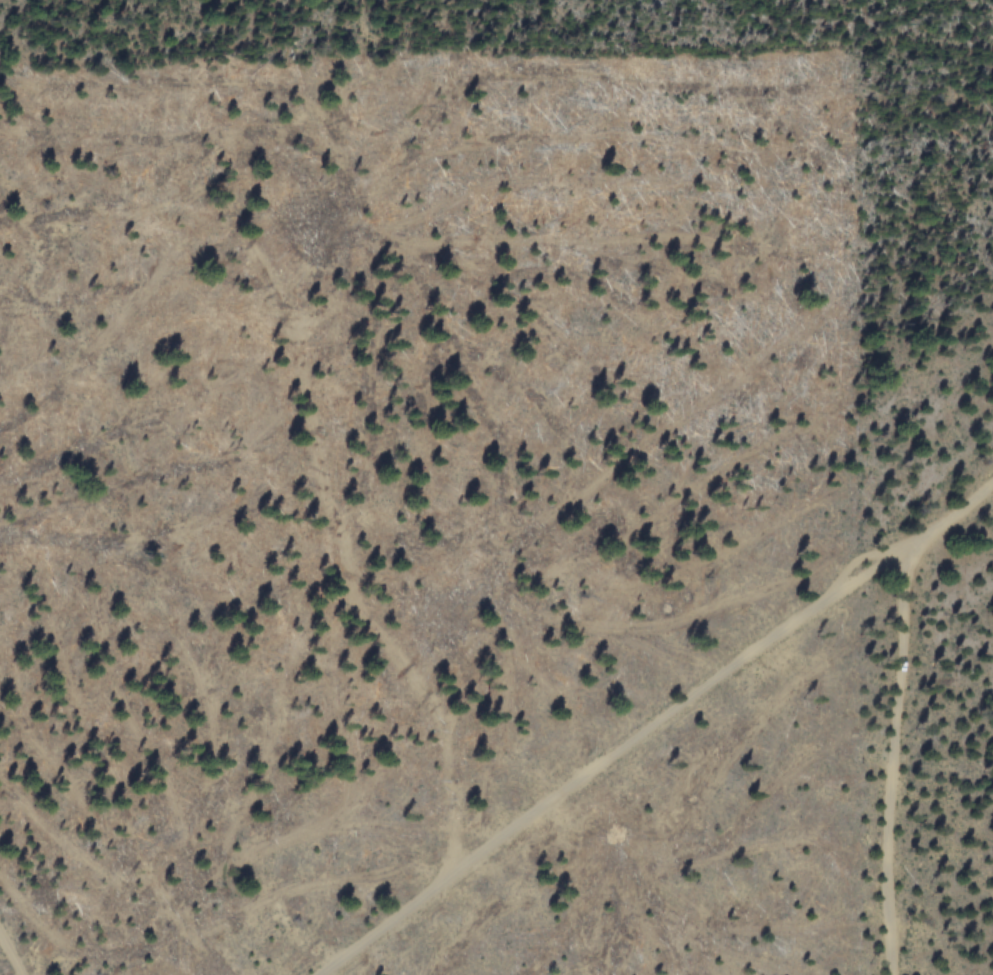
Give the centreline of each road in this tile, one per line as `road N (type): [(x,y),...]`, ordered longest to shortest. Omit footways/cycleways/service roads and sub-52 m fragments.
road 1 (track): [(315,974),(992,478)]
road 2 (residential): [(915,528),(888,895),(895,974)]

